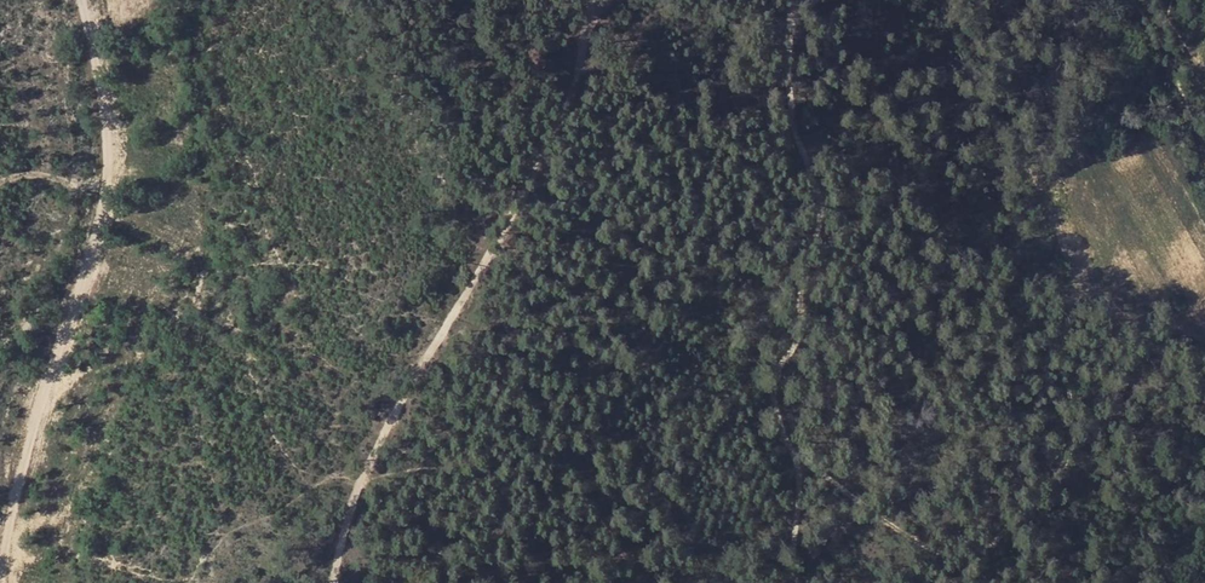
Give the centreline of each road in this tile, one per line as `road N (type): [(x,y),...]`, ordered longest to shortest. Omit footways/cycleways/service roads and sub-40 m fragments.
road 1 (track): [(334,582),(374,454),(577,80),(600,19),(630,0)]
road 2 (track): [(5,582),(11,526),(109,200),(103,103),(81,0)]
road 3 (track): [(787,0),(779,71),(816,231),(795,298),(794,347),(772,385),(802,582)]

